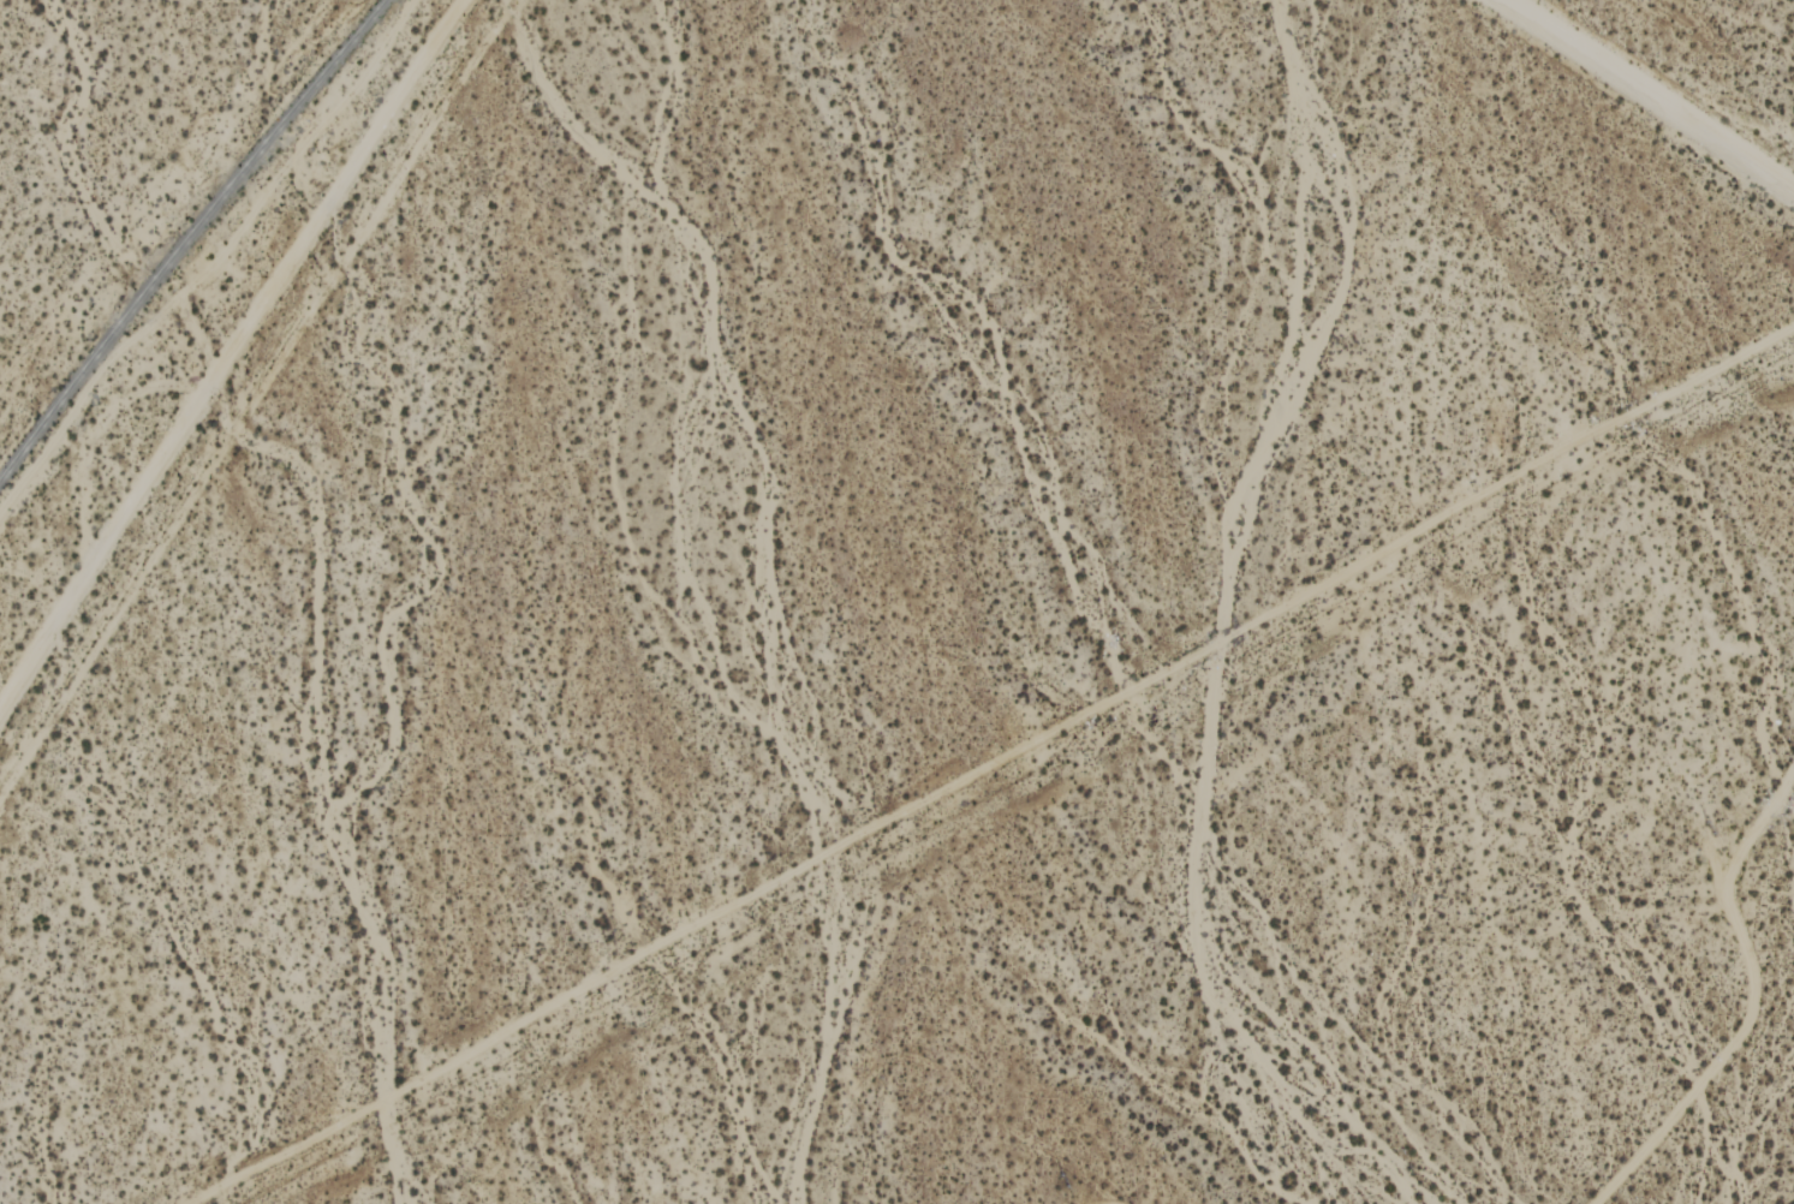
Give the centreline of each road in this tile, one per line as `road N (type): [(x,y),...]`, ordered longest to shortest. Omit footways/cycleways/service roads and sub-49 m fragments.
road 1 (track): [(0,702),(456,0)]
road 2 (track): [(1491,0),(1793,193)]

